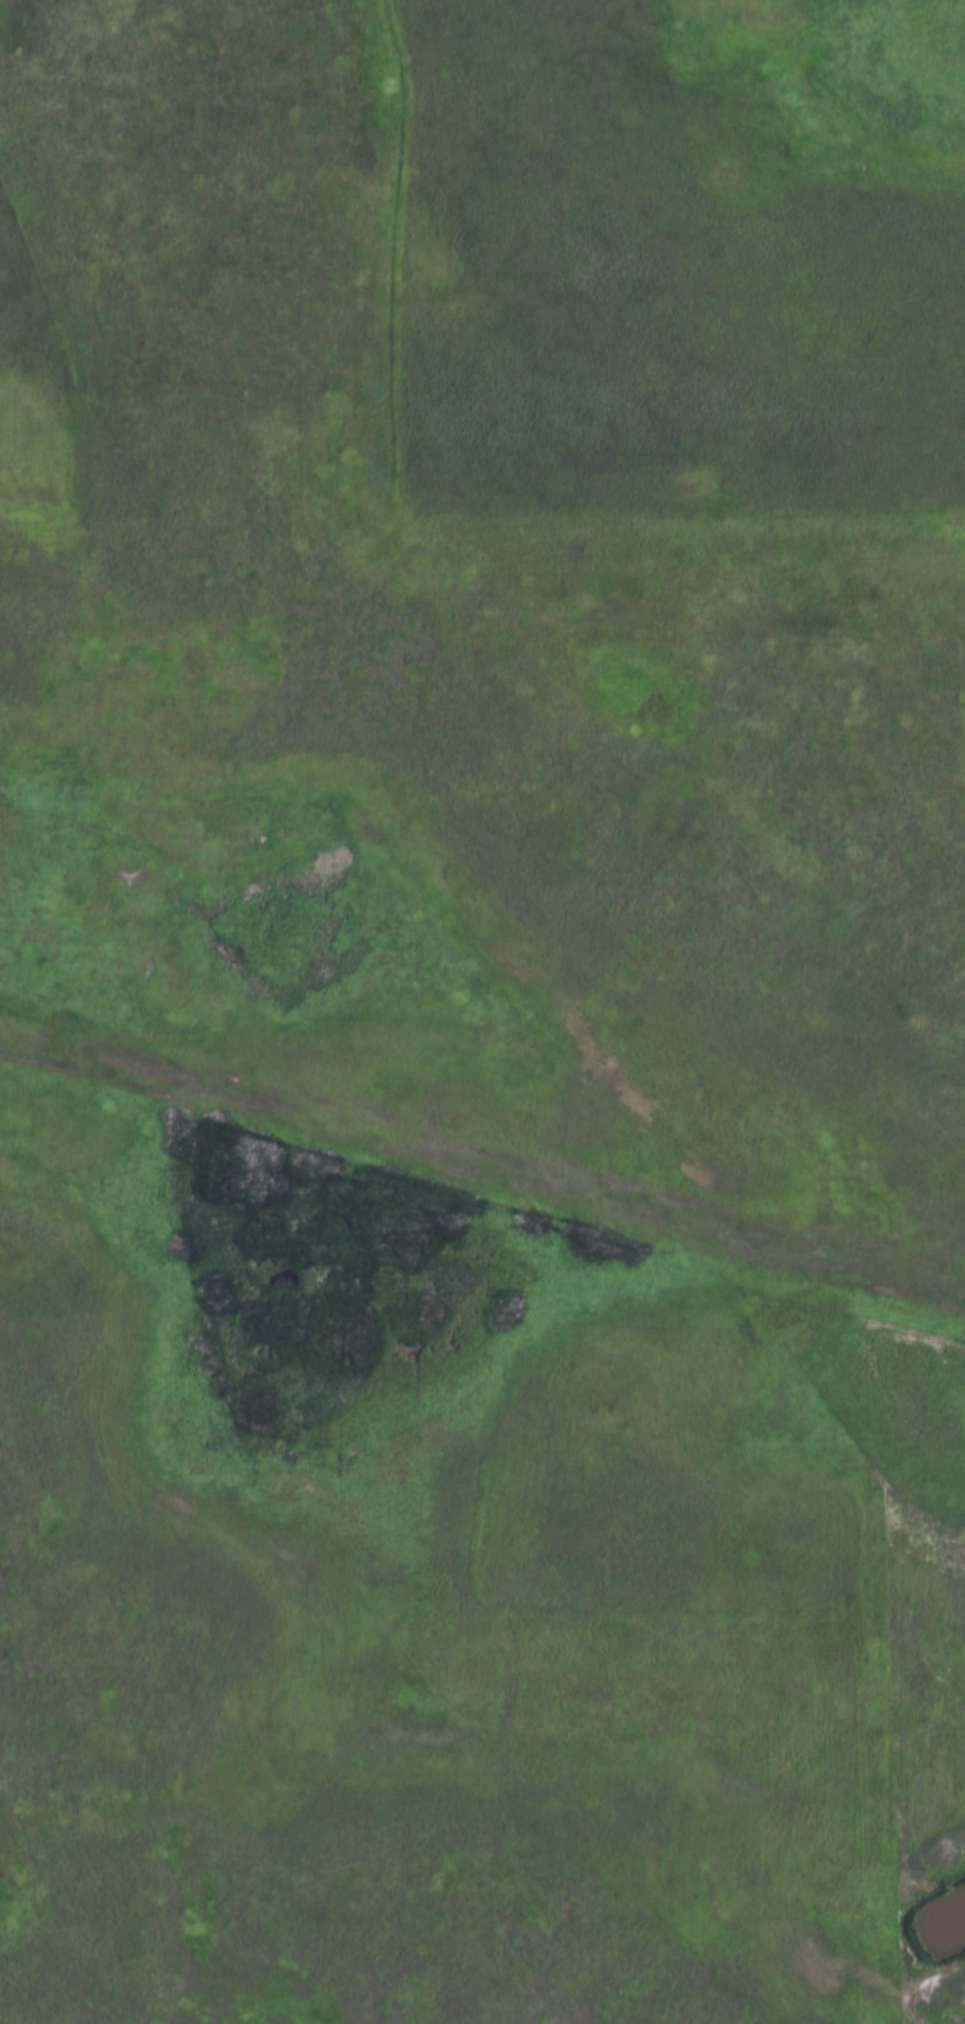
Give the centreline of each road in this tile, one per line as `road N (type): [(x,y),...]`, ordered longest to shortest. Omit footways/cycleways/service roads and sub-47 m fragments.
road 1 (track): [(964,1321),(638,1238),(0,1048)]

